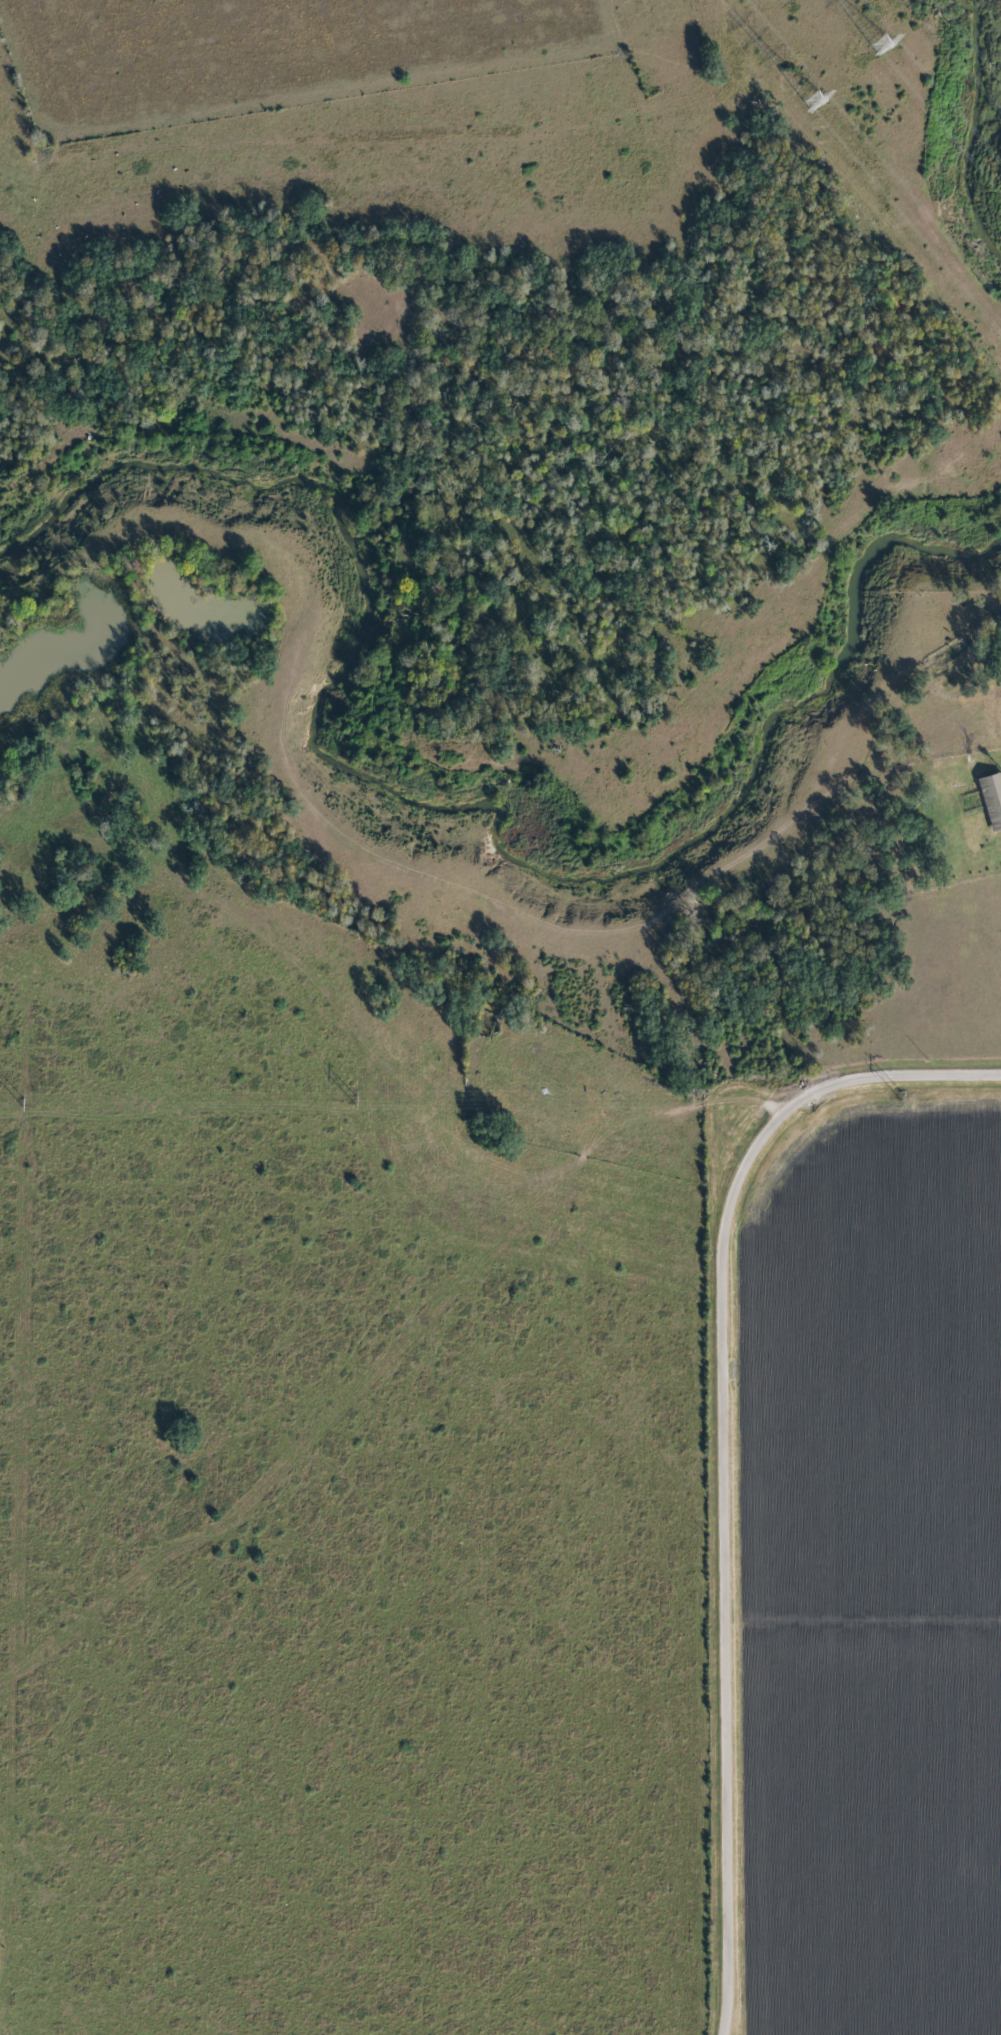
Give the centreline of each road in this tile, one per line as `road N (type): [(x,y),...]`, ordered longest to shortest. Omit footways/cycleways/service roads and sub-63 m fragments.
road 1 (tertiary): [(1000,1080),(851,1082),(810,1093),(759,1129),(727,1186),(704,2034)]

